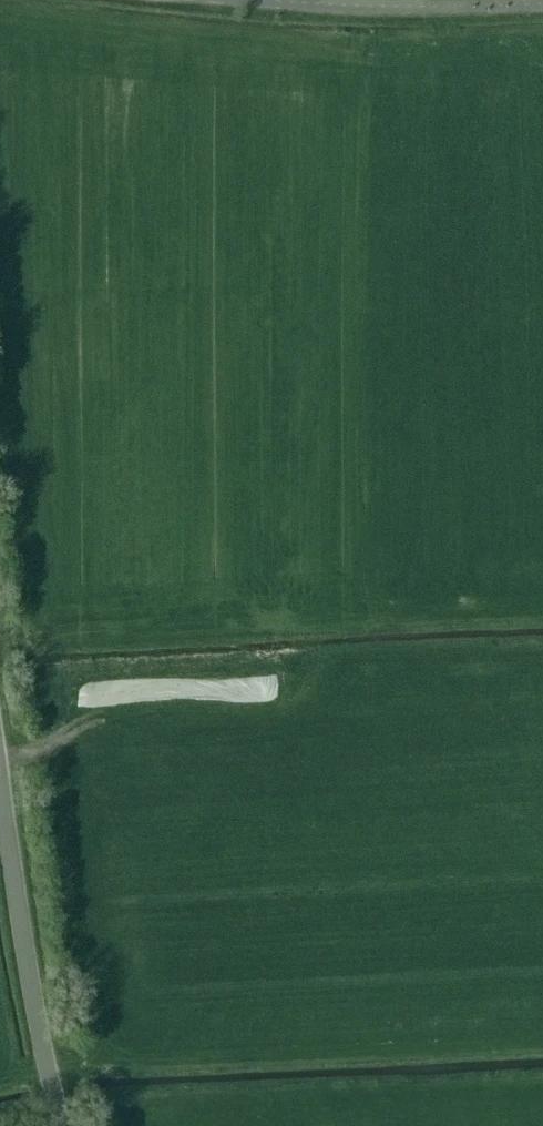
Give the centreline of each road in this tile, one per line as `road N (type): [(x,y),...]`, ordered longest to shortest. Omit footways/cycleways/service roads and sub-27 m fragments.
road 1 (unclassified): [(69,1125),(0,776)]
road 2 (unclassified): [(260,0),(542,5)]

